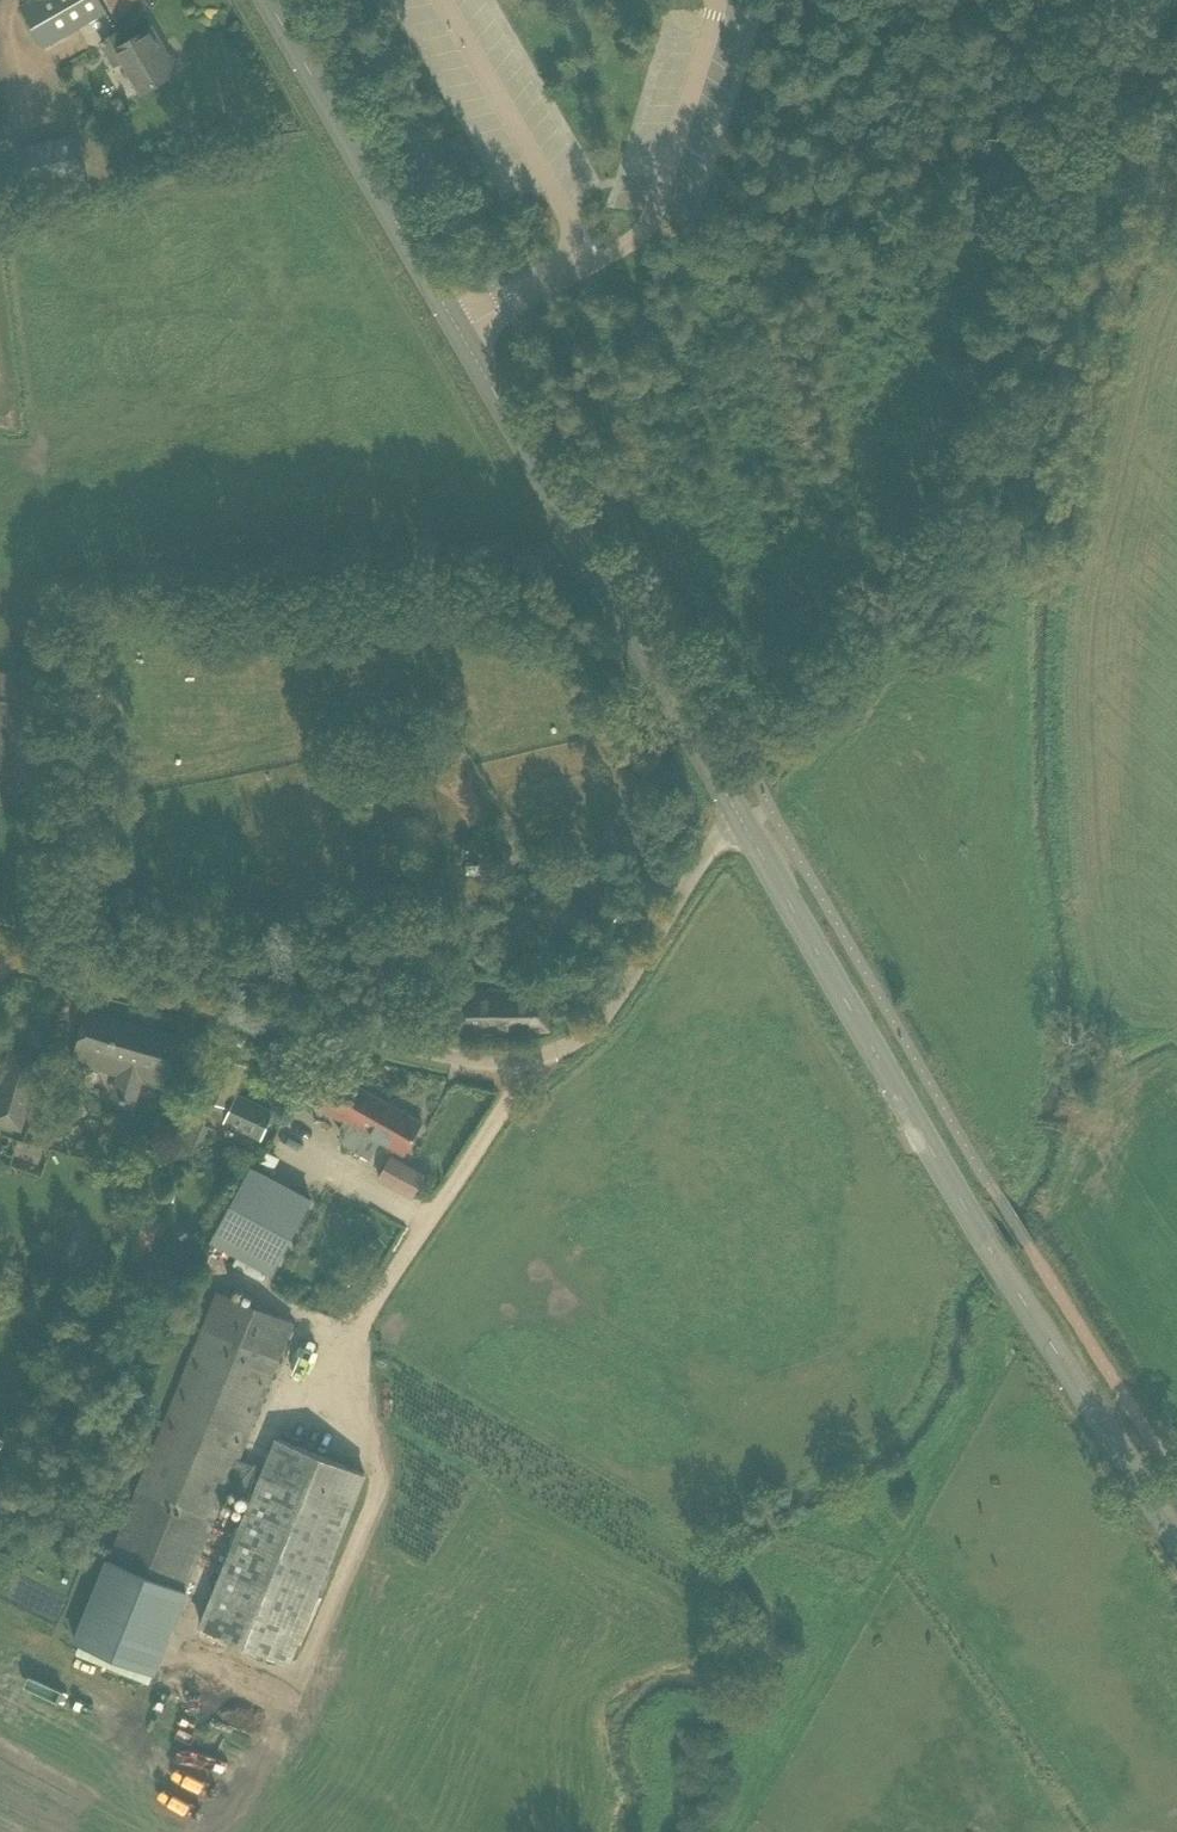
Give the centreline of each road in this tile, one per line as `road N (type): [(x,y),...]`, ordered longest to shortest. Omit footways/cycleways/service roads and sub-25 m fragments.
road 1 (tertiary): [(743,824),(274,0)]
road 2 (unclassified): [(743,824),(714,845),(592,1029),(508,1065),(0,946)]
road 3 (tertiary): [(1176,1532),(976,1225),(743,824)]

